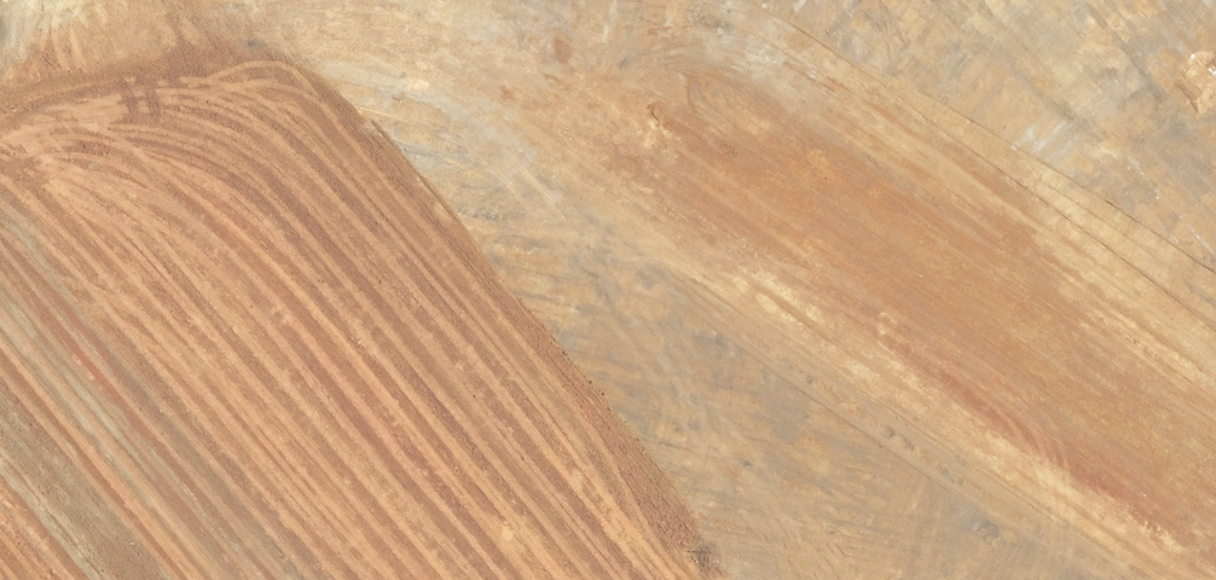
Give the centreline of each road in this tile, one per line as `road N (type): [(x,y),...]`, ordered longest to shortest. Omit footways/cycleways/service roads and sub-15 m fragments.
road 1 (unknown): [(855,0),(735,160),(588,390),(520,579)]
road 2 (residential): [(0,464),(36,403),(58,333),(115,0)]
road 3 (tertiary): [(929,0),(1215,286)]
road 4 (unknown): [(1215,317),(1097,485),(1052,579)]

